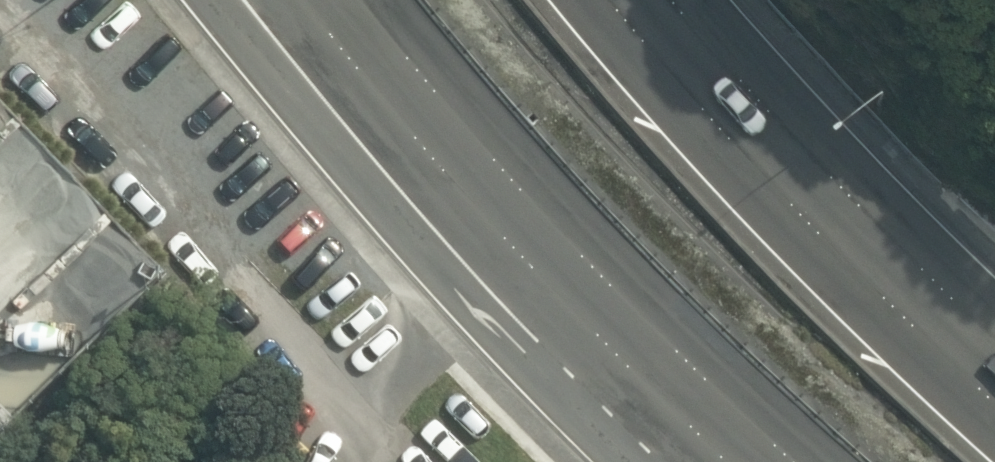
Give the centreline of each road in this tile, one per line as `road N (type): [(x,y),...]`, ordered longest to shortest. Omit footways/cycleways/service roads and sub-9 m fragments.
road 1 (trunk): [(721,454),(224,0)]
road 2 (trunk): [(721,454),(432,130),(339,0)]
road 3 (trunk): [(644,0),(840,223),(994,366)]

